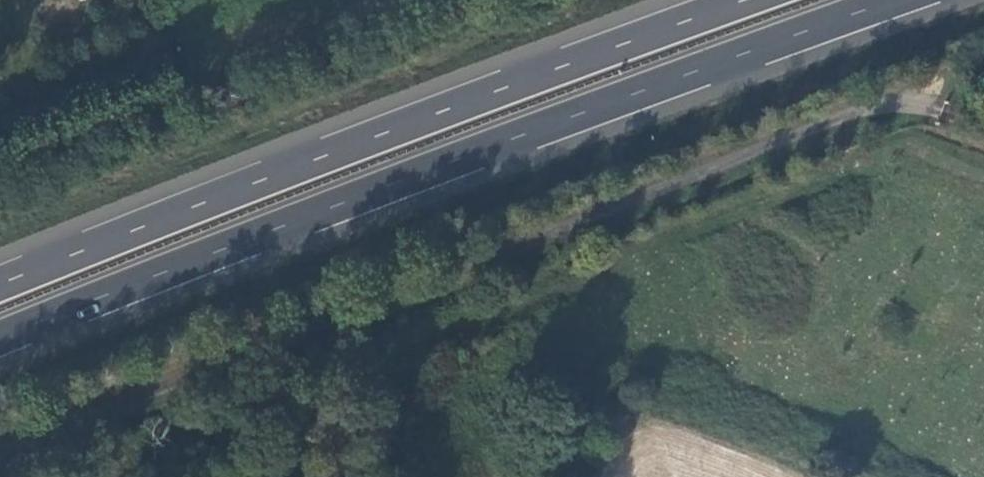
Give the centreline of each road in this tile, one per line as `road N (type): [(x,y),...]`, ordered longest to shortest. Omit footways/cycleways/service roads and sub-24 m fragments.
road 1 (unclassified): [(0,466),(859,112),(956,109)]
road 2 (trunk): [(0,346),(455,164),(907,0)]
road 3 (trunk): [(755,0),(0,287)]

